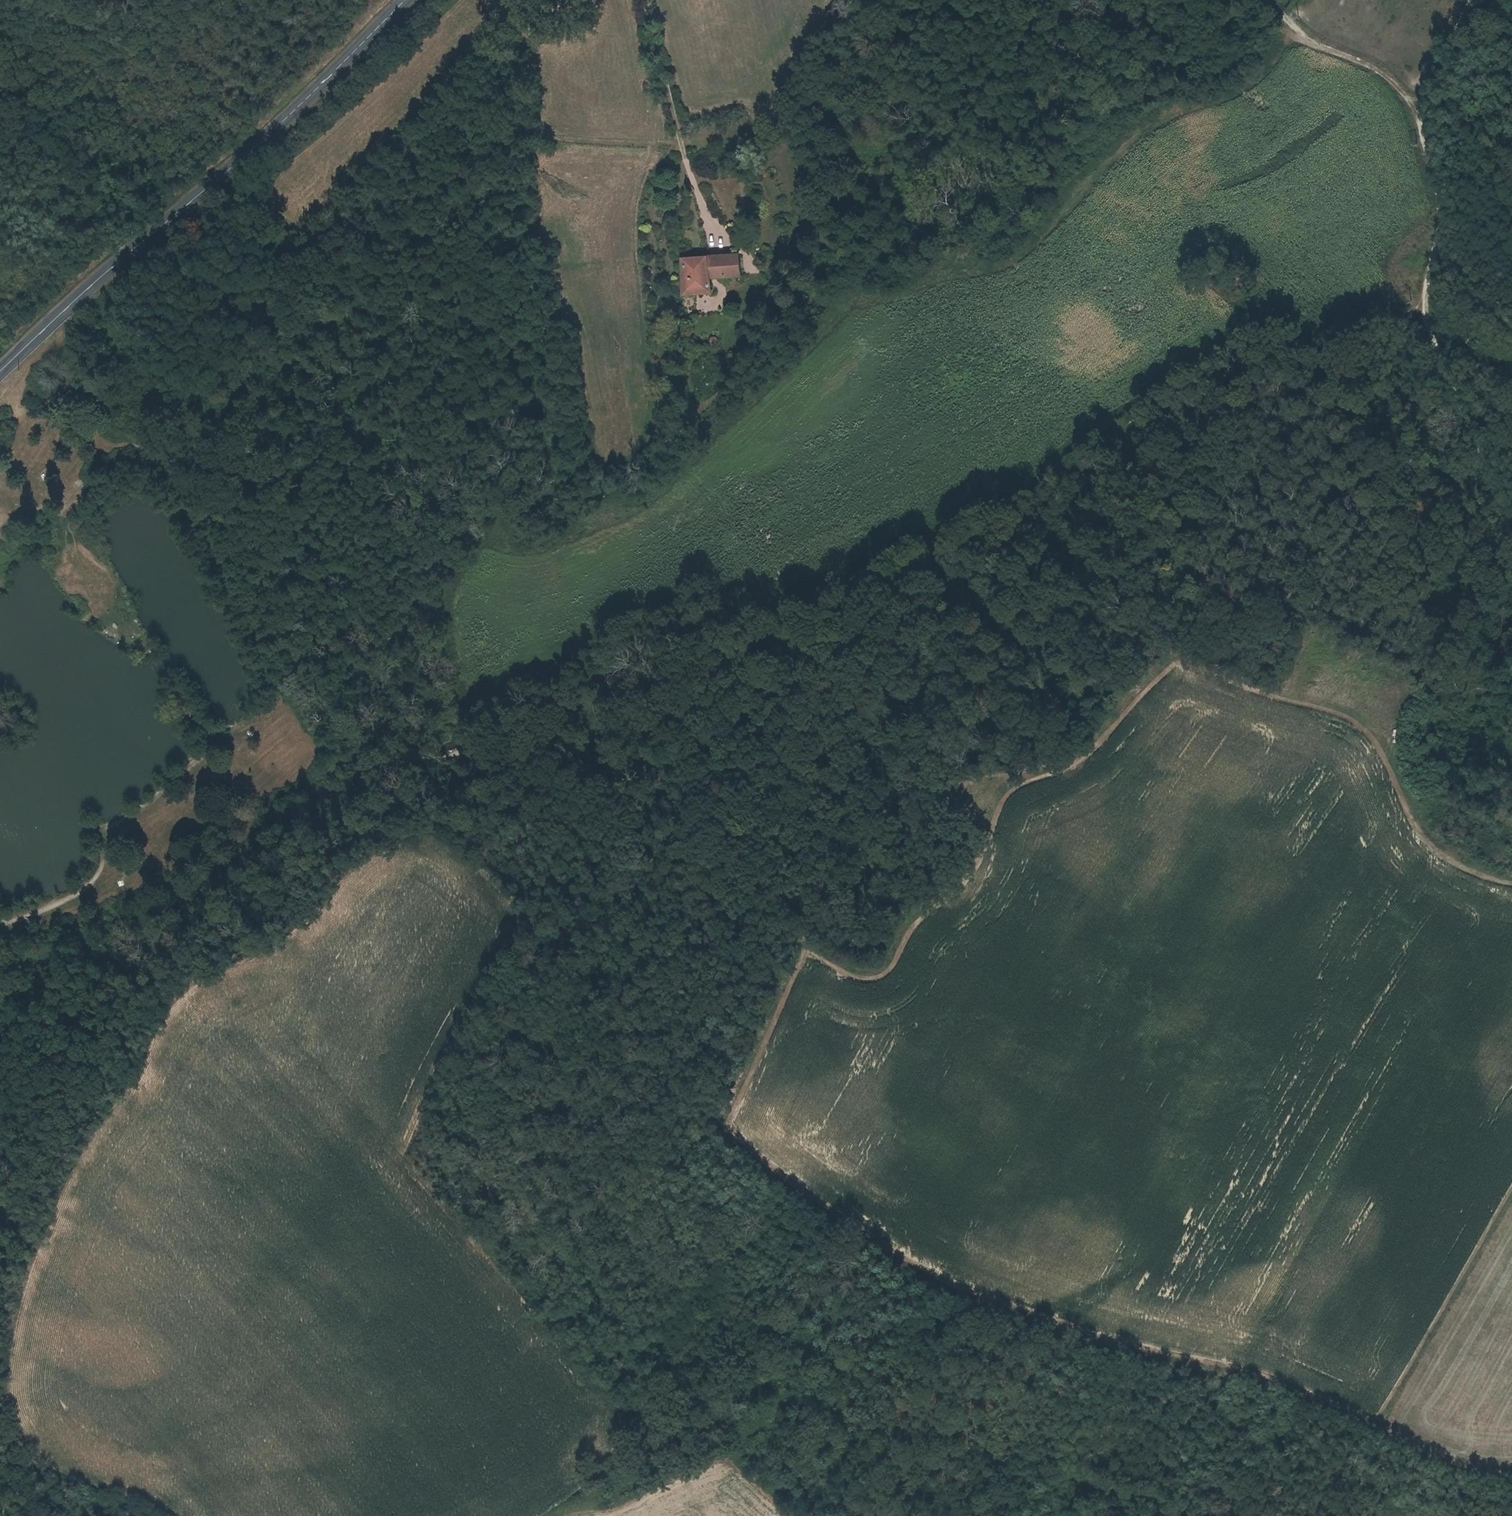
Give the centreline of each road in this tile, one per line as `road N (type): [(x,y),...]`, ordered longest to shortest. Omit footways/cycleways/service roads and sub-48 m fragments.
road 1 (secondary): [(404,0),(279,126),(0,370)]
road 2 (track): [(715,238),(642,0)]
road 3 (track): [(1403,91),(1434,174),(1437,210),(1423,309)]
road 4 (track): [(1423,309),(1511,497)]
road 5 (track): [(1265,0),(1292,33),(1403,91)]

